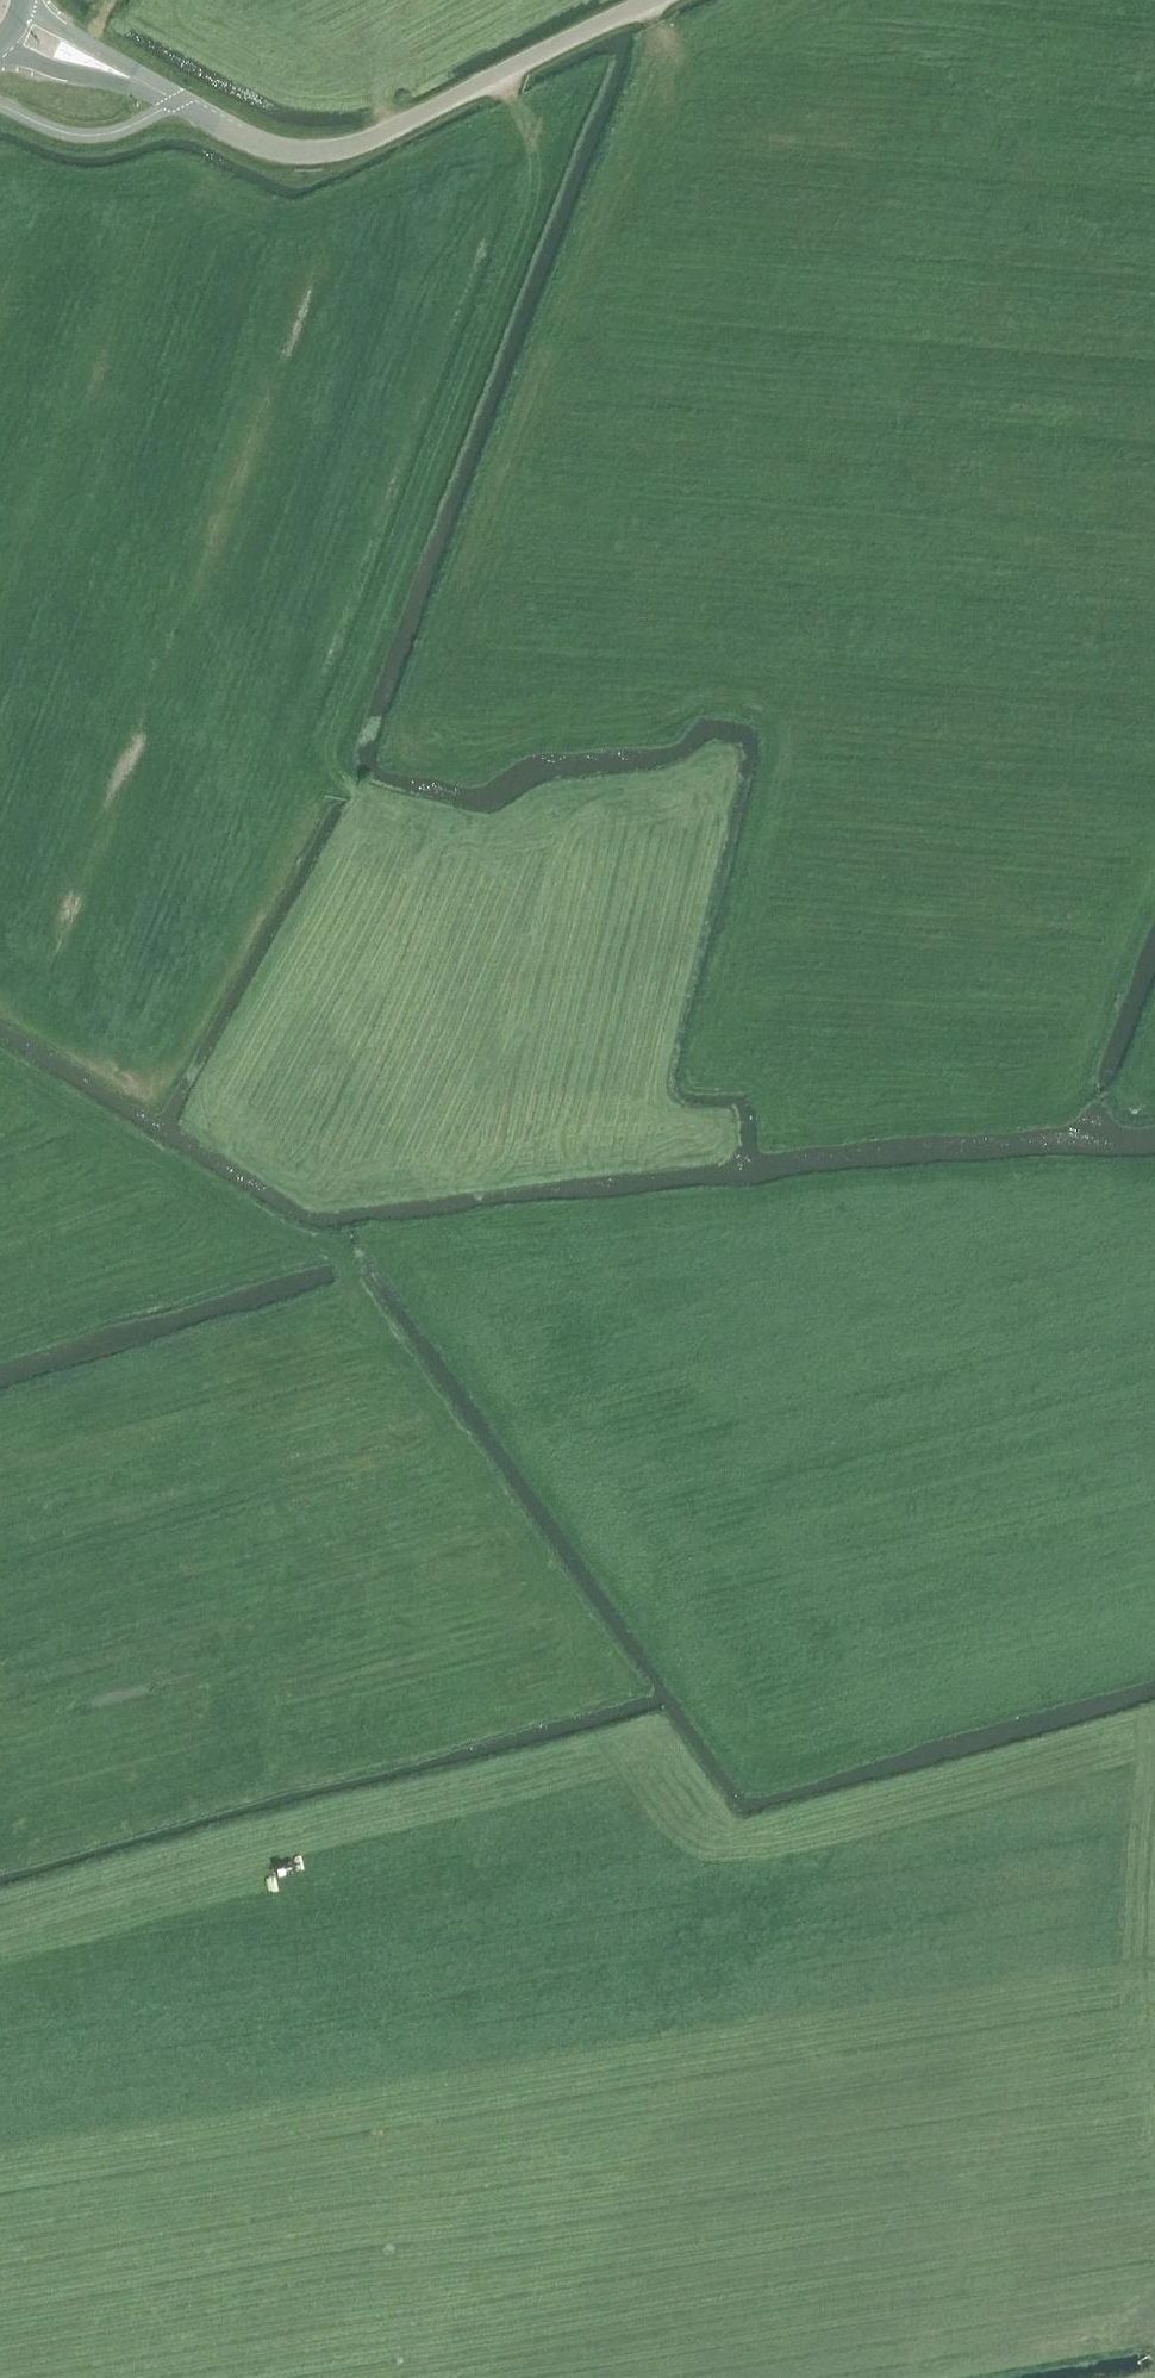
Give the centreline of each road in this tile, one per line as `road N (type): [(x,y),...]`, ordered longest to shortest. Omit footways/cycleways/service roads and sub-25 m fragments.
road 1 (unclassified): [(184,99),(259,145),(331,151),(663,0)]
road 2 (unclassified): [(0,52),(184,99)]
road 3 (unclassified): [(184,99),(22,4)]

